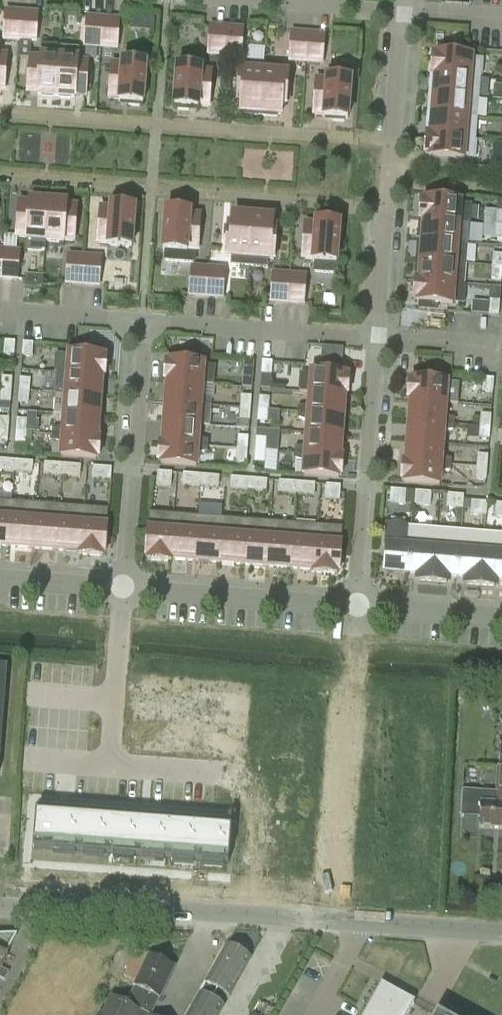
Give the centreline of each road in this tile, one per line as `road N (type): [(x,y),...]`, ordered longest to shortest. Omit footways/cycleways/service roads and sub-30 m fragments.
road 1 (tertiary): [(501,961),(397,952),(305,919),(0,908)]
road 2 (residential): [(380,337),(404,12)]
road 3 (residential): [(359,606),(380,337)]
road 4 (residential): [(126,588),(148,321)]
road 5 (residential): [(359,606),(126,588)]
road 6 (residential): [(148,321),(380,337)]
road 7 (residential): [(113,771),(126,588)]
road 8 (residential): [(240,0),(404,12)]
road 9 (residential): [(0,310),(148,321)]
road 10 (residential): [(501,616),(359,606)]
road 11 (residential): [(126,588),(0,576)]
road 12 (residential): [(380,337),(501,345)]

